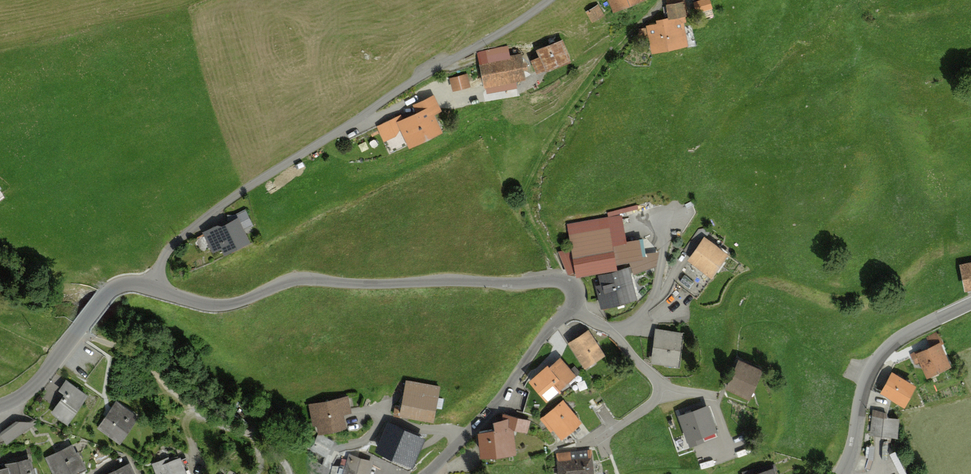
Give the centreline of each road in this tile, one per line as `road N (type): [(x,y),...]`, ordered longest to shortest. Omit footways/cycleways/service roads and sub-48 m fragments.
road 1 (unclassified): [(428,473),(572,309),(574,285),(303,279),(218,305),(153,287)]
road 2 (unclassified): [(153,287),(174,242),(267,174),(548,0)]
road 3 (track): [(665,0),(581,96),(526,185),(526,204),(563,280)]
road 4 (tertiary): [(843,473),(879,357),(909,332),(970,304)]
road 5 (unclassified): [(153,287),(110,289),(41,377),(0,405)]

